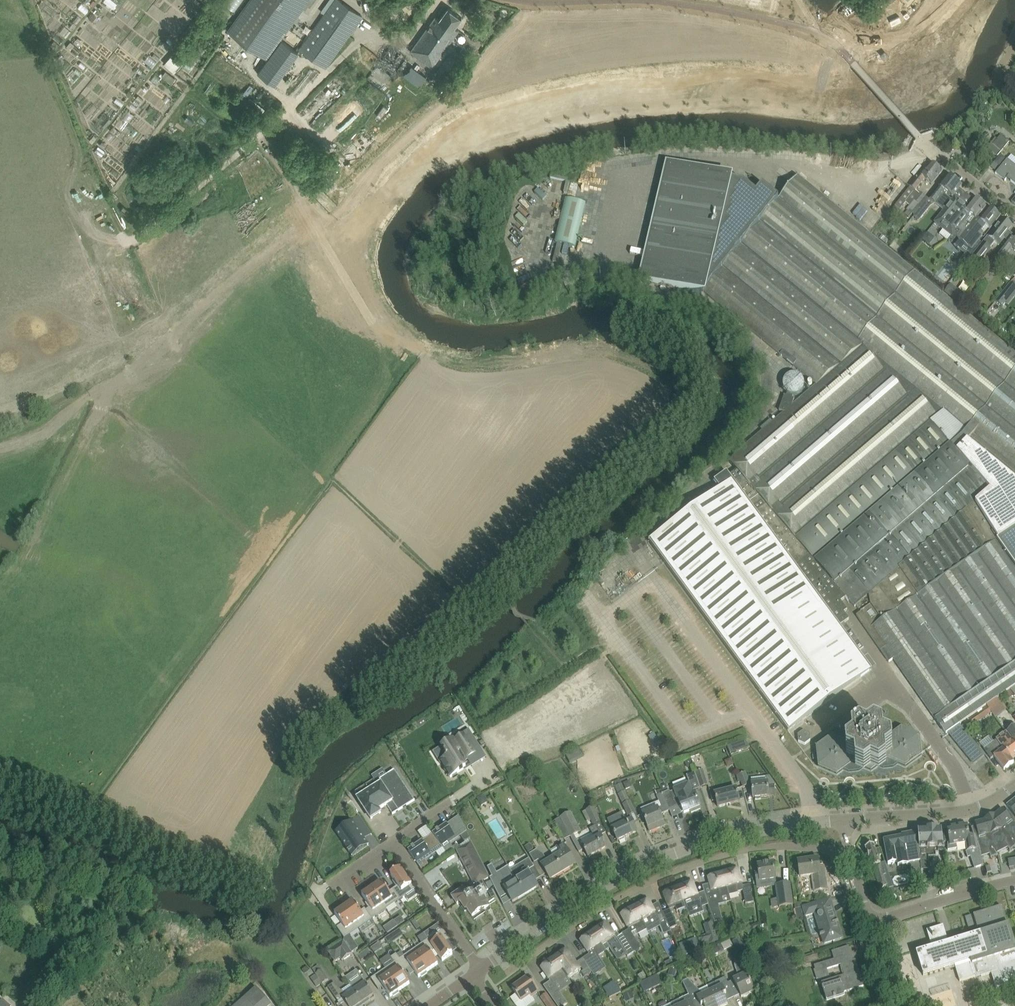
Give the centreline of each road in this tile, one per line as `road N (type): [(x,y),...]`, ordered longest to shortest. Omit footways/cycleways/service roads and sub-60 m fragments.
road 1 (residential): [(479,969),(572,904),(672,853),(745,833),(846,820)]
road 2 (residential): [(846,820),(972,809),(1014,785)]
road 3 (residential): [(396,844),(479,969)]
road 4 (residential): [(1014,880),(871,922)]

